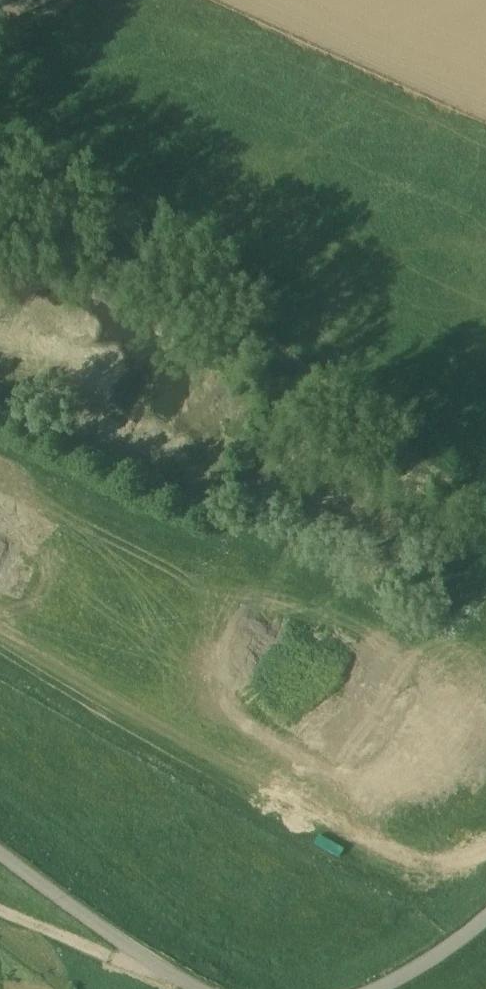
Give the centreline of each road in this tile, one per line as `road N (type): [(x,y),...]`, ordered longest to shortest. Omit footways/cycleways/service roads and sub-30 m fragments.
road 1 (unclassified): [(0,851),(167,970)]
road 2 (unclassified): [(167,970),(0,912)]
road 3 (unclassified): [(378,988),(485,916)]

